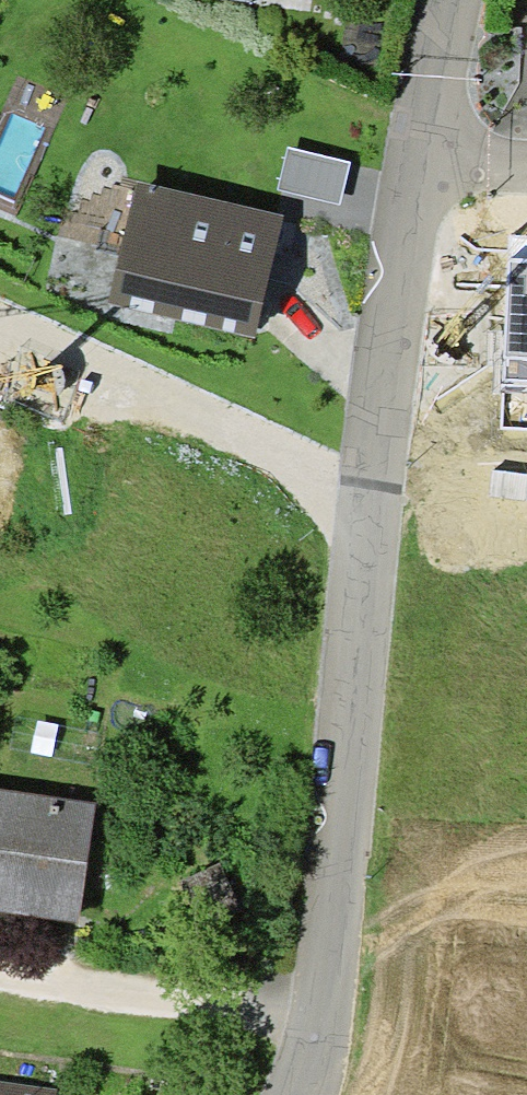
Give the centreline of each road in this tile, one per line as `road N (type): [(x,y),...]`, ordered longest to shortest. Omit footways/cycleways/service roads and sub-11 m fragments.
road 1 (residential): [(333,1036),(388,443),(429,168)]
road 2 (residential): [(0,976),(333,1036)]
road 3 (residential): [(429,168),(455,0)]

